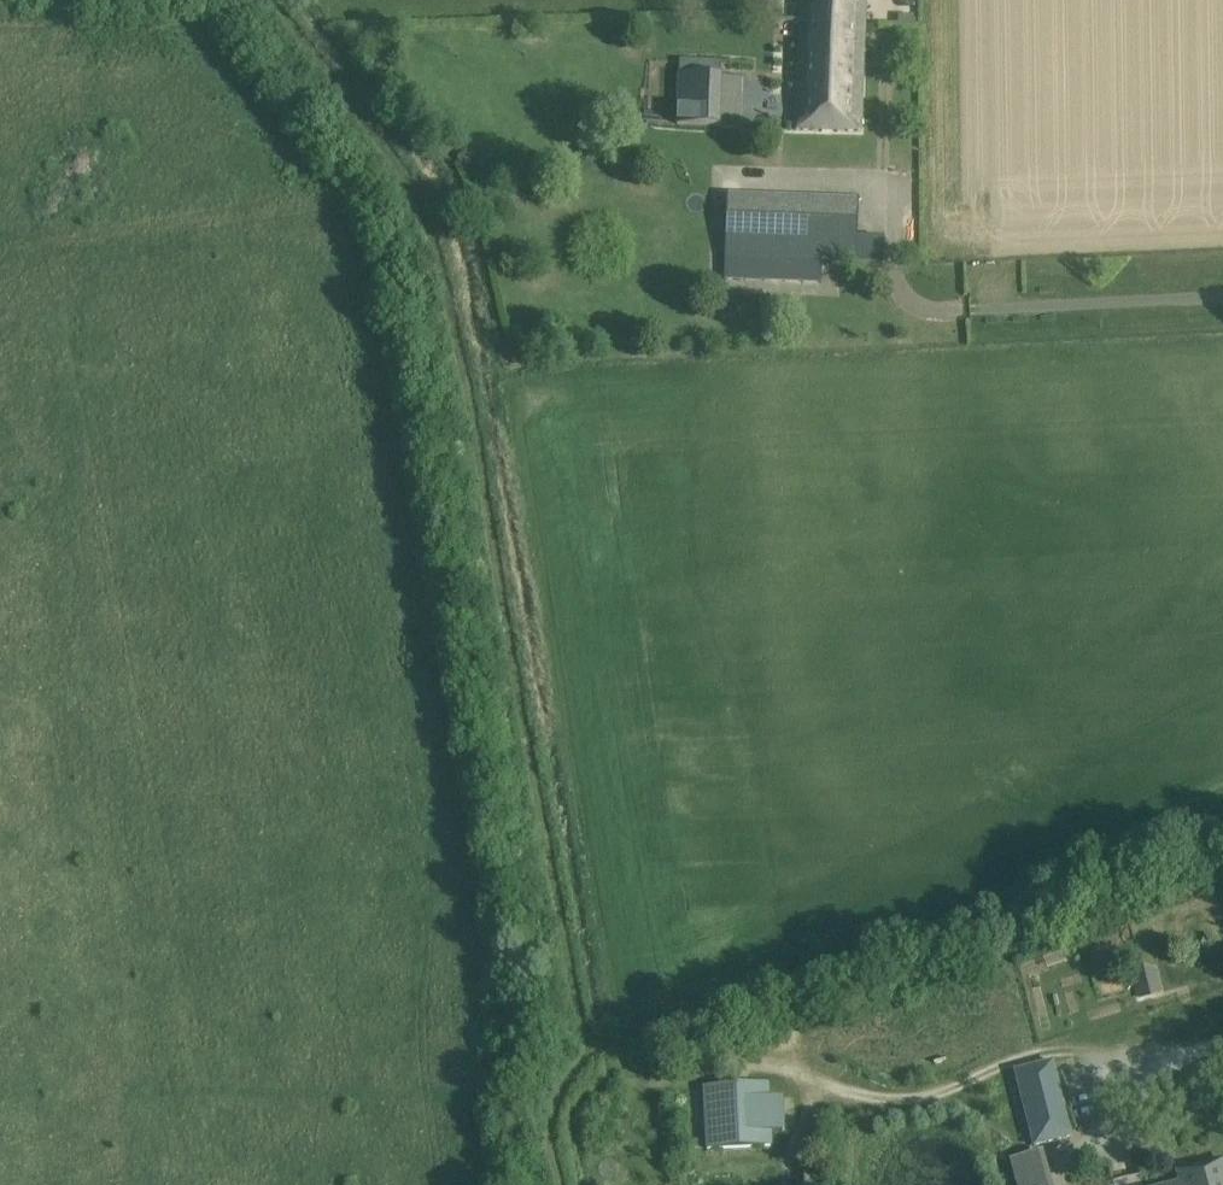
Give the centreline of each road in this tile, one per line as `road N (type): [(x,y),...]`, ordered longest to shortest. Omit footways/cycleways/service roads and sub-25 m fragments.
road 1 (track): [(268,0),(414,191),(446,293),(566,950),(594,1049),(576,1064),(549,1122),(557,1184)]
road 2 (track): [(594,1049),(612,1044),(626,1051),(640,1088),(734,1057),(770,1060)]

